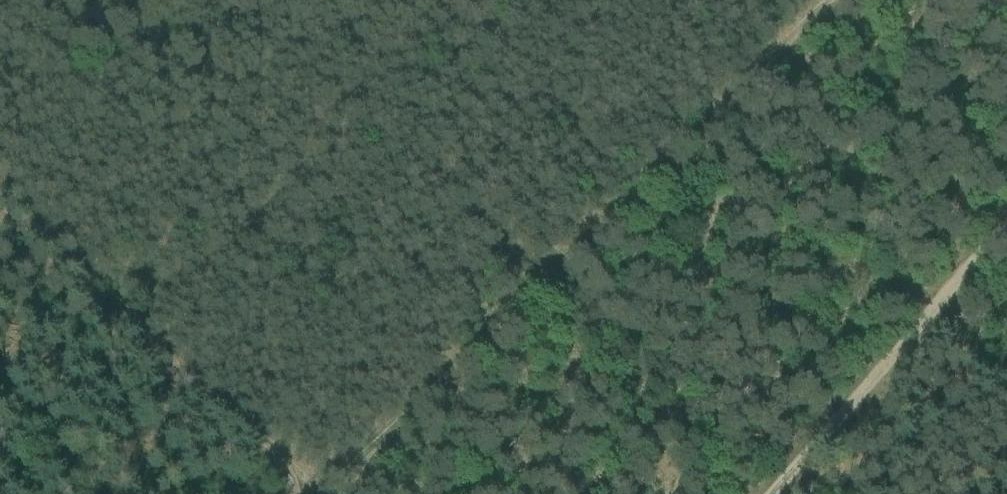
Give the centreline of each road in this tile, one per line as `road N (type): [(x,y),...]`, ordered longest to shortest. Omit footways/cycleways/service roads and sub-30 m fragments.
road 1 (track): [(317,493),(858,0)]
road 2 (track): [(0,185),(61,260),(254,448),(264,493)]
road 3 (track): [(1006,221),(780,493)]

